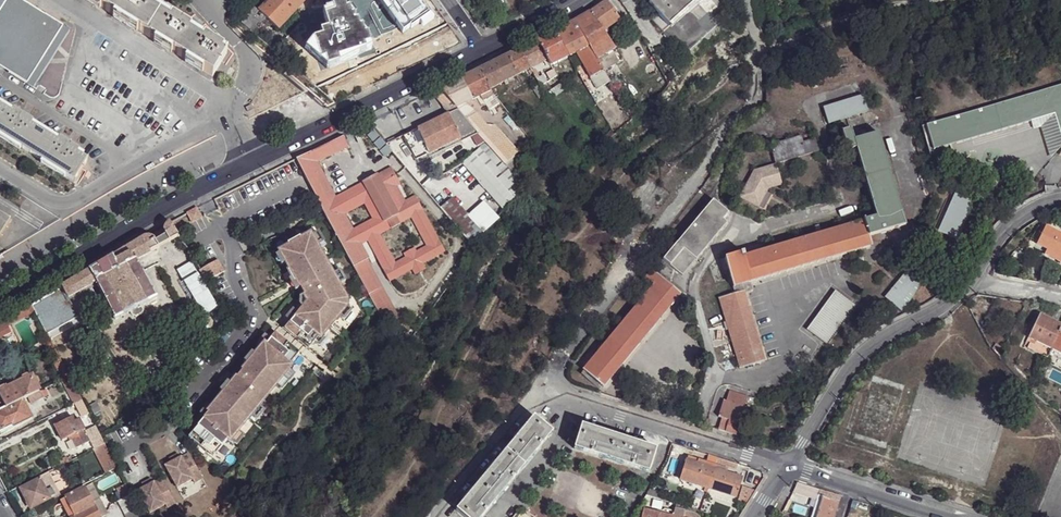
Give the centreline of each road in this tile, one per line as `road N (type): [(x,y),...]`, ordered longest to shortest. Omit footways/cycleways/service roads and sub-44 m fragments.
road 1 (residential): [(440,516),(543,391),(787,466)]
road 2 (residential): [(1060,194),(1019,212),(969,280),(866,351),(787,466)]
road 3 (secondary): [(247,164),(481,50)]
road 4 (residential): [(0,170),(60,203),(223,115)]
road 5 (secondary): [(0,305),(198,187)]
road 6 (residential): [(787,466),(943,516)]
road 7 (residential): [(199,0),(249,65),(242,93),(223,115)]

